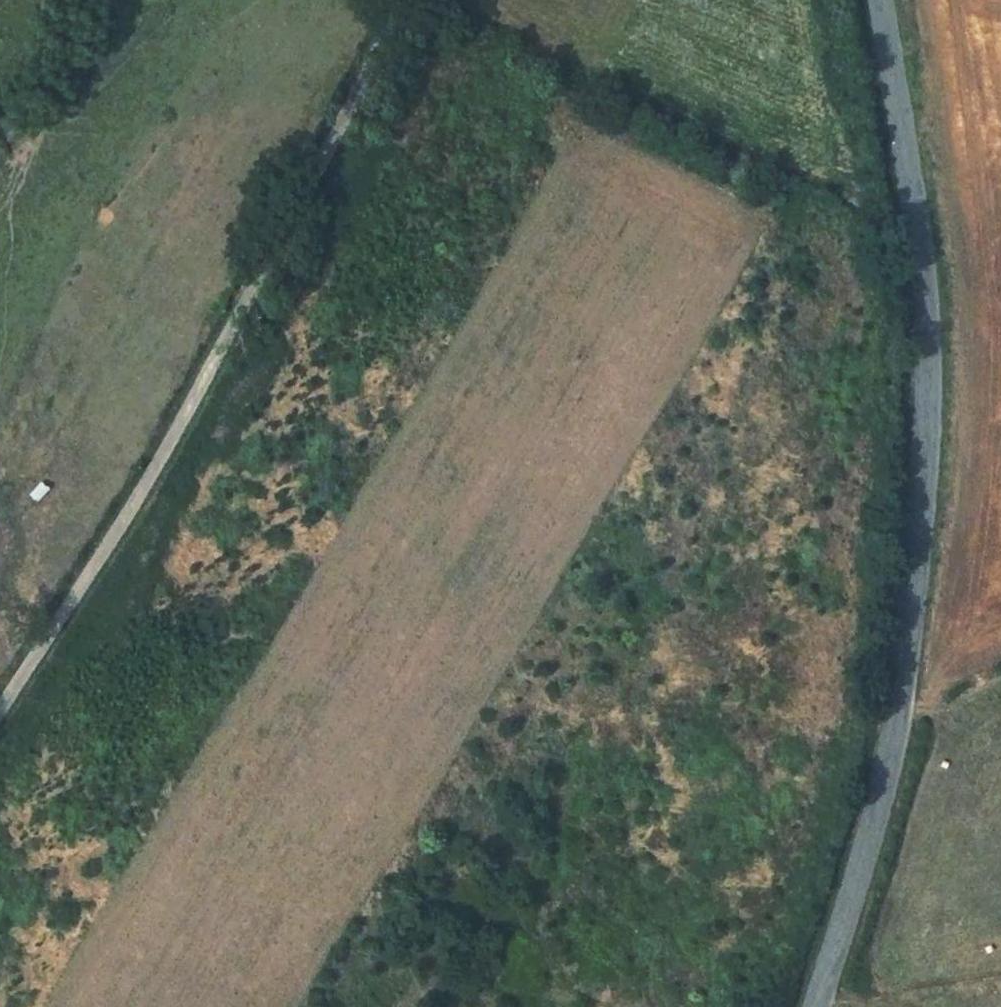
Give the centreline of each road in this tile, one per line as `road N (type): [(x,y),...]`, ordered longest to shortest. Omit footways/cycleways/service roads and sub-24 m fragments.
road 1 (tertiary): [(882,0),(937,355),(924,551),(897,736),(821,1006)]
road 2 (unclassified): [(0,726),(134,539),(422,0)]

